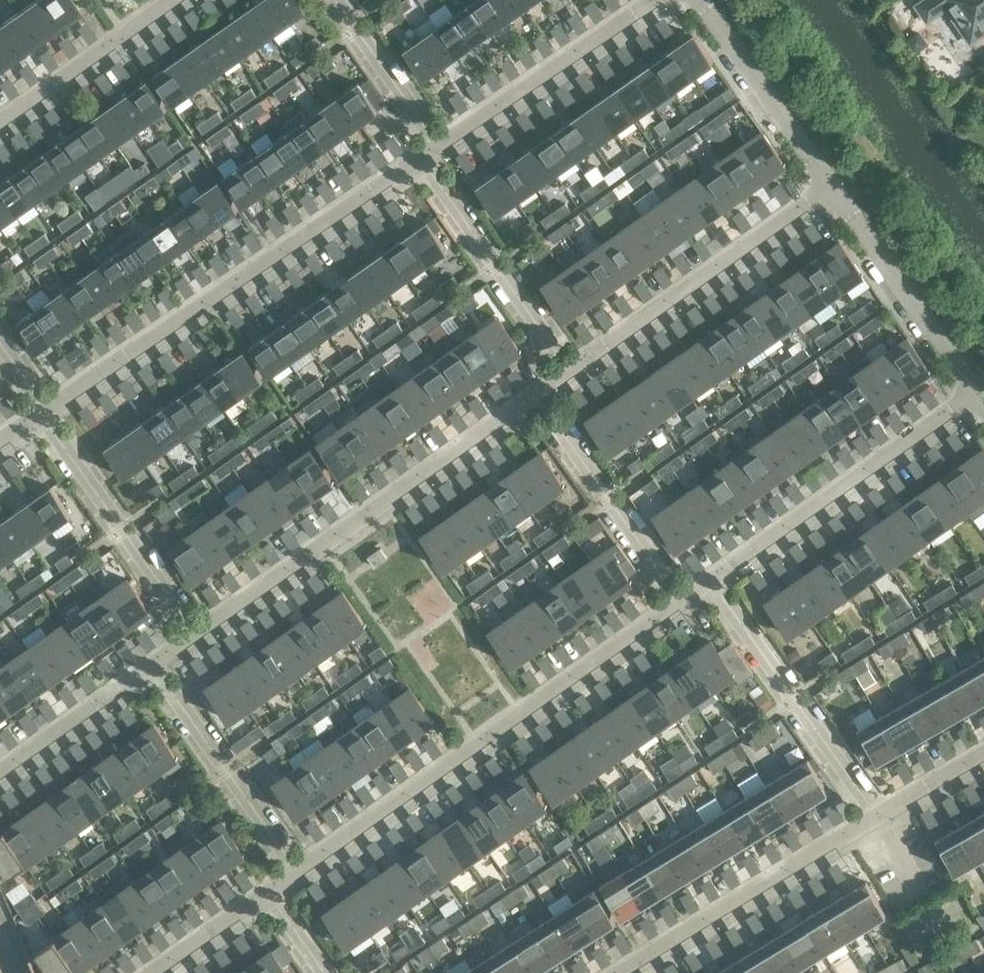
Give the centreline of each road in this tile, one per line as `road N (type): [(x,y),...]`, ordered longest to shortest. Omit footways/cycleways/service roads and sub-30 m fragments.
road 1 (residential): [(299,871),(681,602)]
road 2 (residential): [(45,412),(422,160)]
road 3 (residential): [(196,635),(537,395)]
road 4 (residential): [(710,581),(976,394)]
road 5 (residential): [(571,371),(831,188)]
road 6 (residential): [(622,972),(877,818)]
road 7 (residential): [(877,818),(710,581)]
road 8 (residential): [(196,635),(45,412)]
road 9 (residential): [(440,148),(657,0)]
road 10 (residential): [(571,371),(422,160)]
road 11 (residential): [(299,871),(153,665)]
road 12 (residential): [(681,602),(537,395)]
road 13 (residential): [(976,394),(831,188)]
road 14 (residential): [(831,188),(699,0)]
road 15 (residential): [(0,124),(176,0)]
road 16 (residential): [(0,772),(153,665)]
road 17 (residential): [(440,148),(335,0)]
road 18 (residential): [(154,972),(267,893)]
road 19 (residential): [(877,818),(983,754)]

